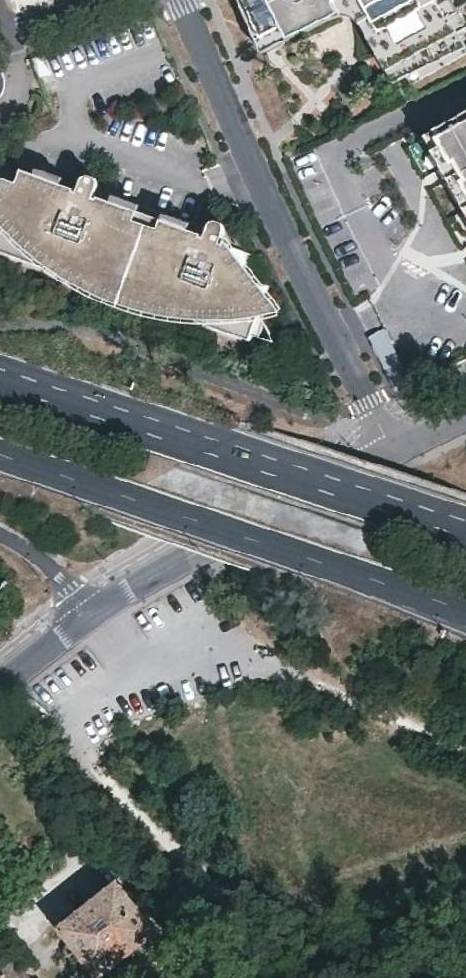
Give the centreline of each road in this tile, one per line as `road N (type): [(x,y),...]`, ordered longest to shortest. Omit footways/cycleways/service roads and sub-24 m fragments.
road 1 (residential): [(397,445),(183,0)]
road 2 (primary): [(0,450),(465,606)]
road 3 (primary): [(465,529),(0,379)]
road 4 (secondary): [(86,615),(397,445)]

